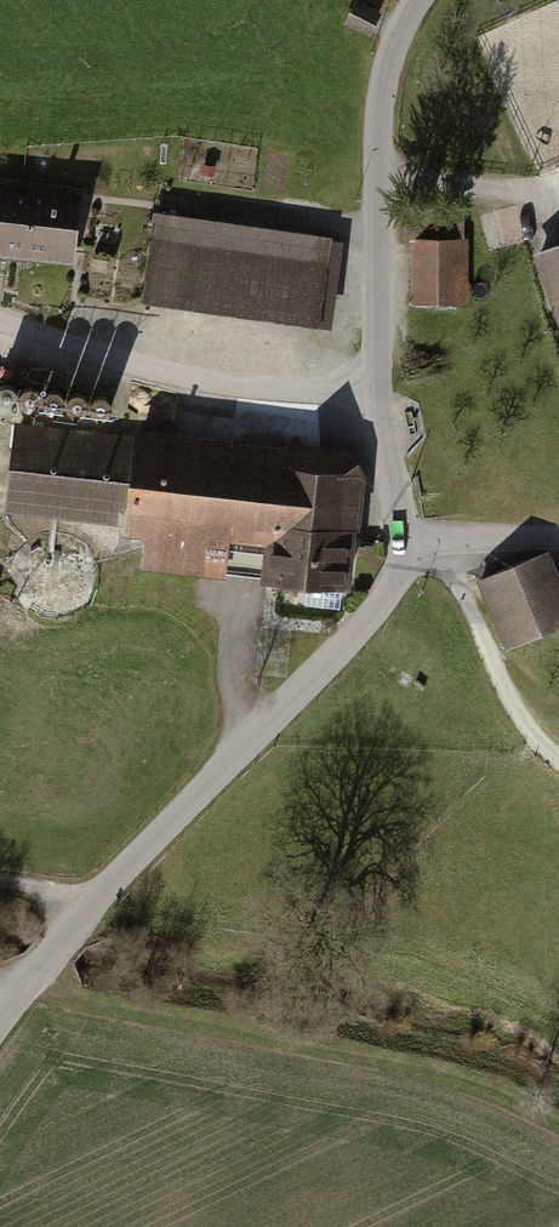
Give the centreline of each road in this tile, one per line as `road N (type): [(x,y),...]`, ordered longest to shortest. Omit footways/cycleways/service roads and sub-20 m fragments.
road 1 (residential): [(407,541),(389,587),(89,904),(0,1019)]
road 2 (residential): [(410,0),(381,73),(373,388)]
road 3 (unclassified): [(373,388),(130,362),(0,318)]
road 4 (track): [(407,541),(457,584),(510,699),(558,760)]
road 5 (residential): [(373,388),(407,541)]
road 6 (residential): [(407,541),(558,538)]

